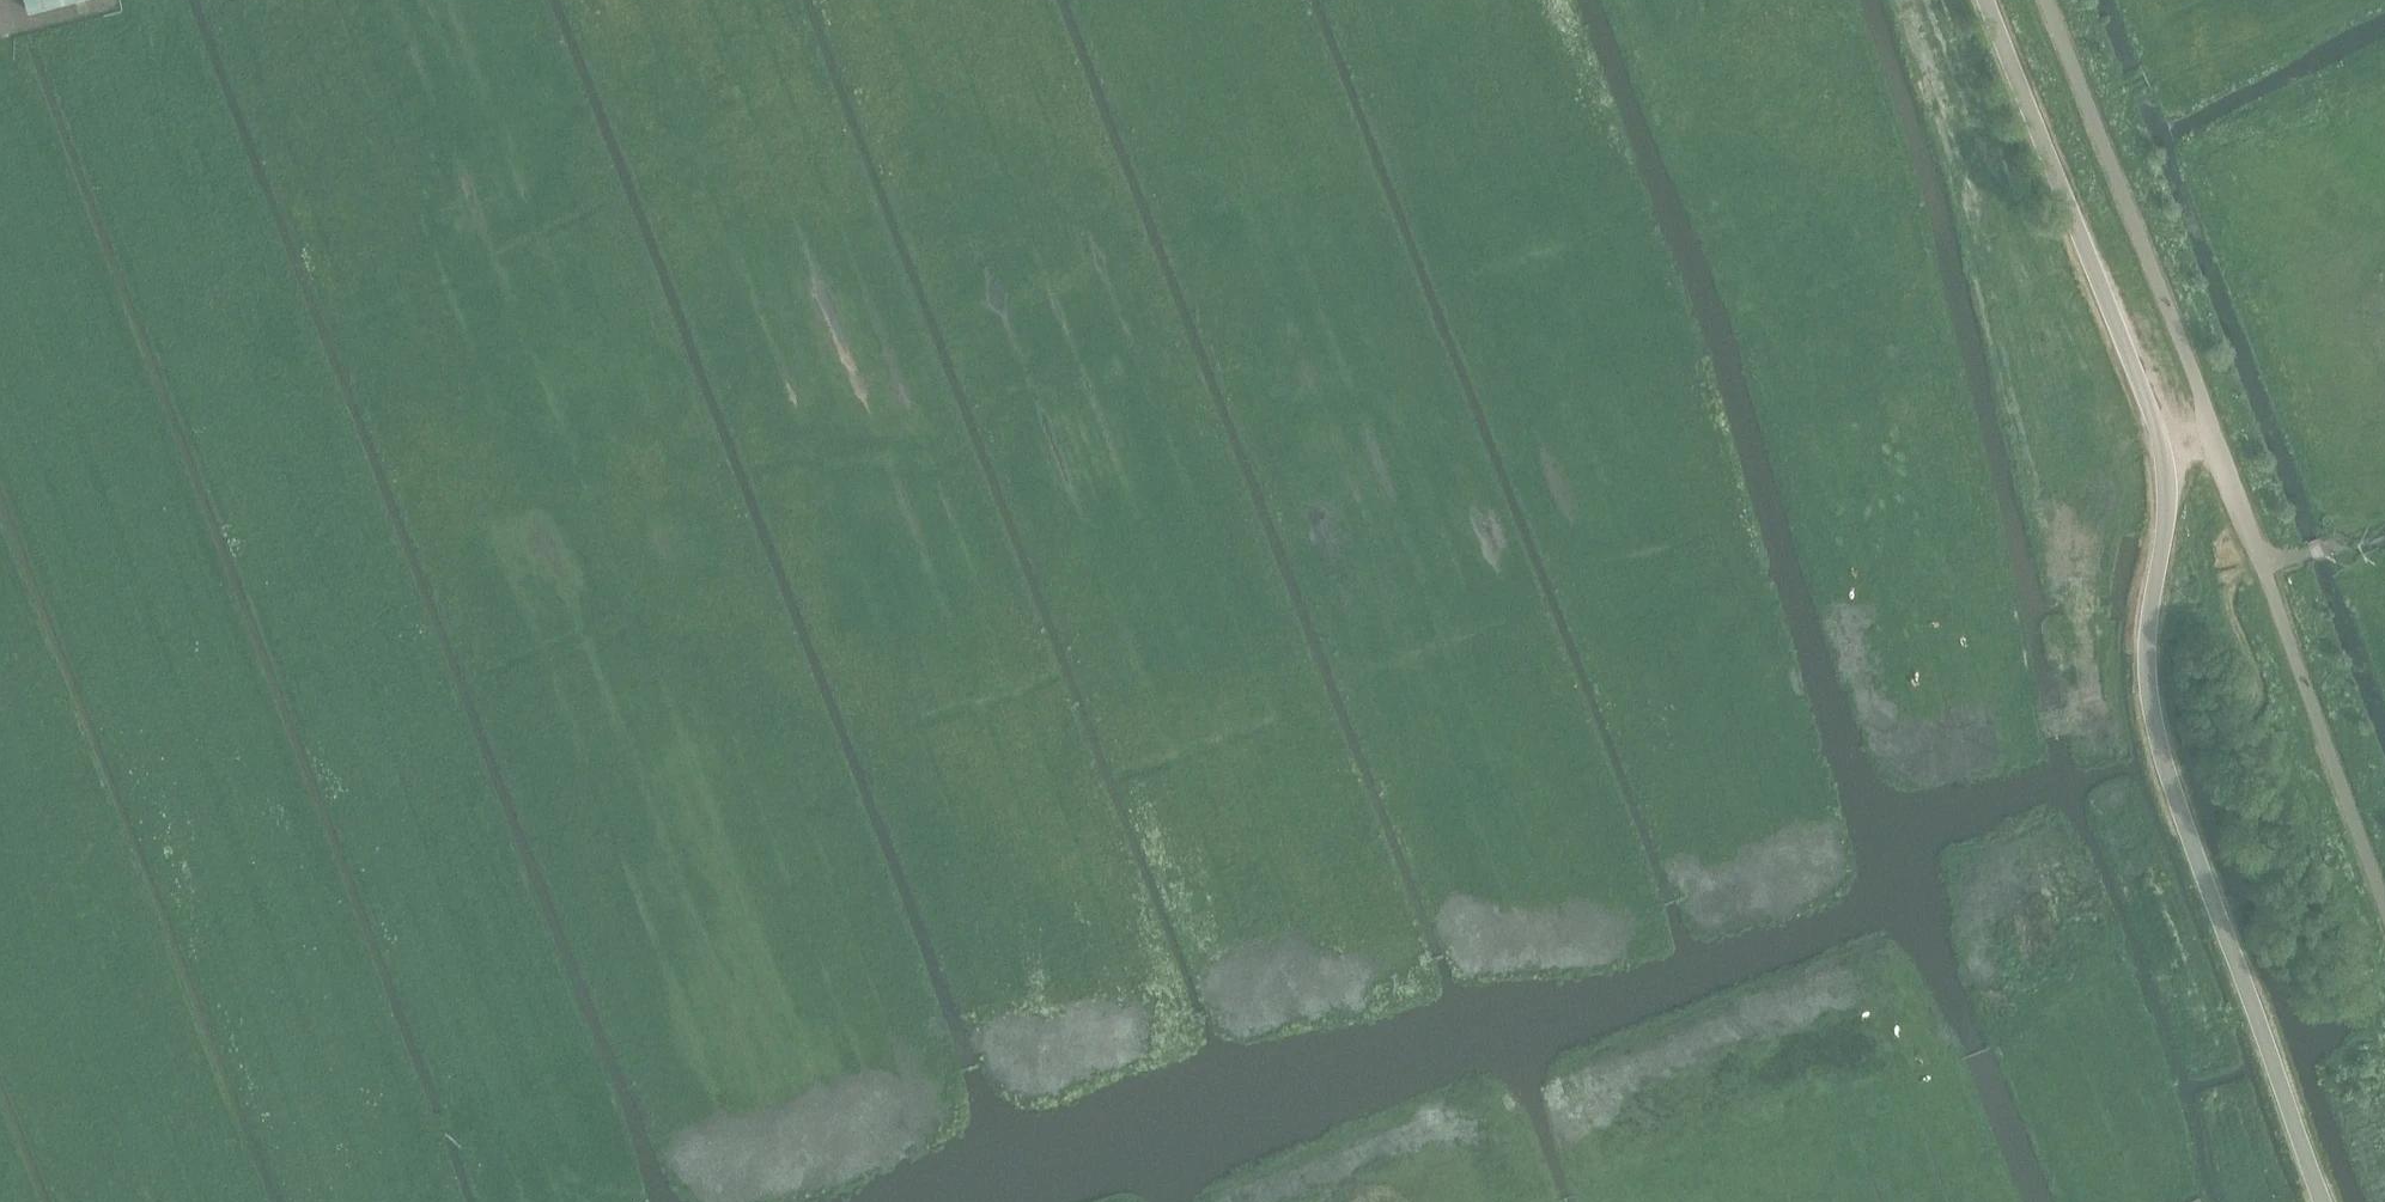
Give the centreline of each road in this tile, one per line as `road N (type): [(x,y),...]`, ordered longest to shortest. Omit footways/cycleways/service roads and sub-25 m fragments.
road 1 (unclassified): [(2322,1201),(2158,742),(2147,671),(2167,509),(2158,430),(1986,0)]

